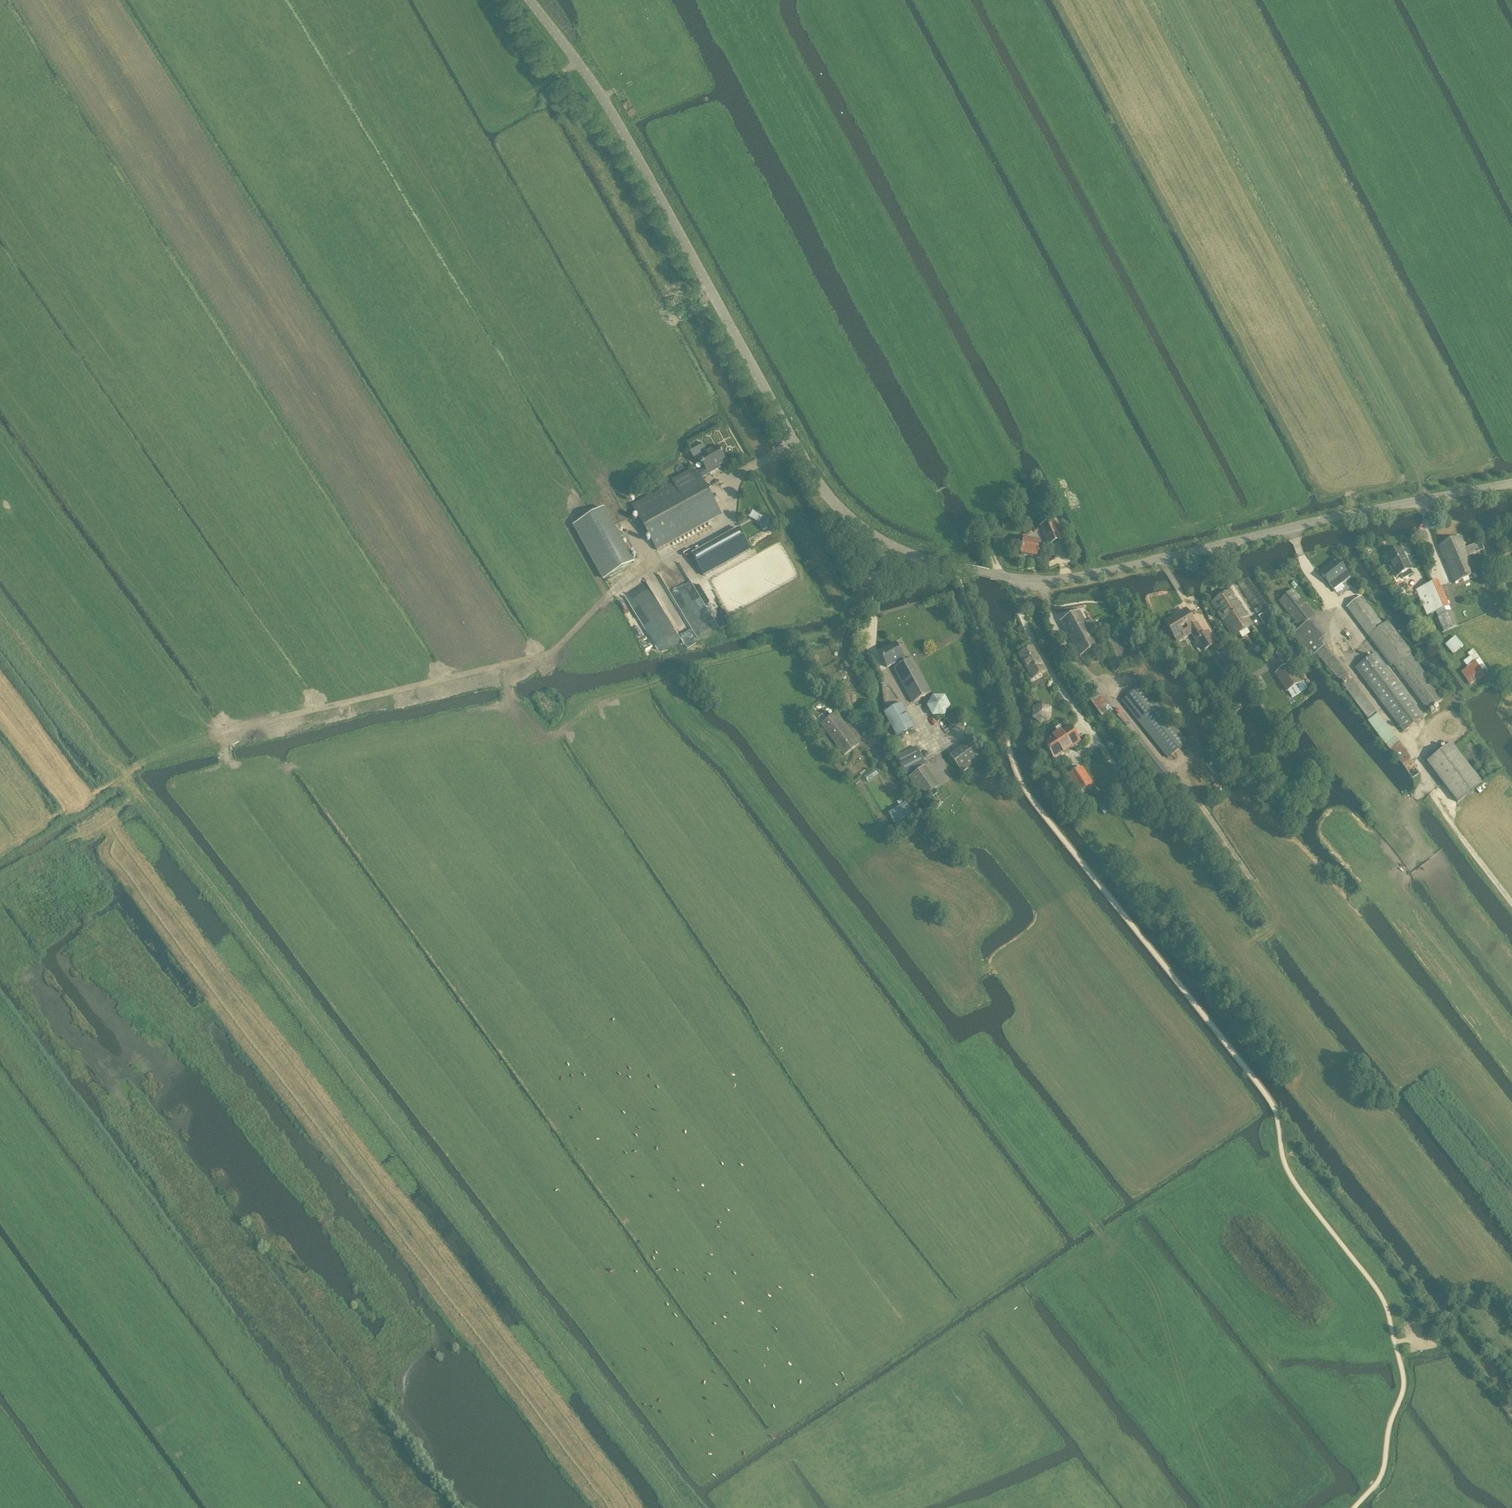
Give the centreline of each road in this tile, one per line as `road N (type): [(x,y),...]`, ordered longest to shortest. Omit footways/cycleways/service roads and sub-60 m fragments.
road 1 (unclassified): [(991,573),(896,550),(833,502),(629,142),(528,0)]
road 2 (unclassified): [(991,573),(1079,576),(1511,483)]
road 3 (track): [(554,737),(605,696),(841,634),(878,572),(884,543)]
road 4 (track): [(511,663),(551,653),(644,566),(732,516),(737,476),(796,447)]
road 5 (track): [(1340,617),(1340,657),(1511,903)]
road 6 (track): [(226,731),(511,663),(511,706)]

